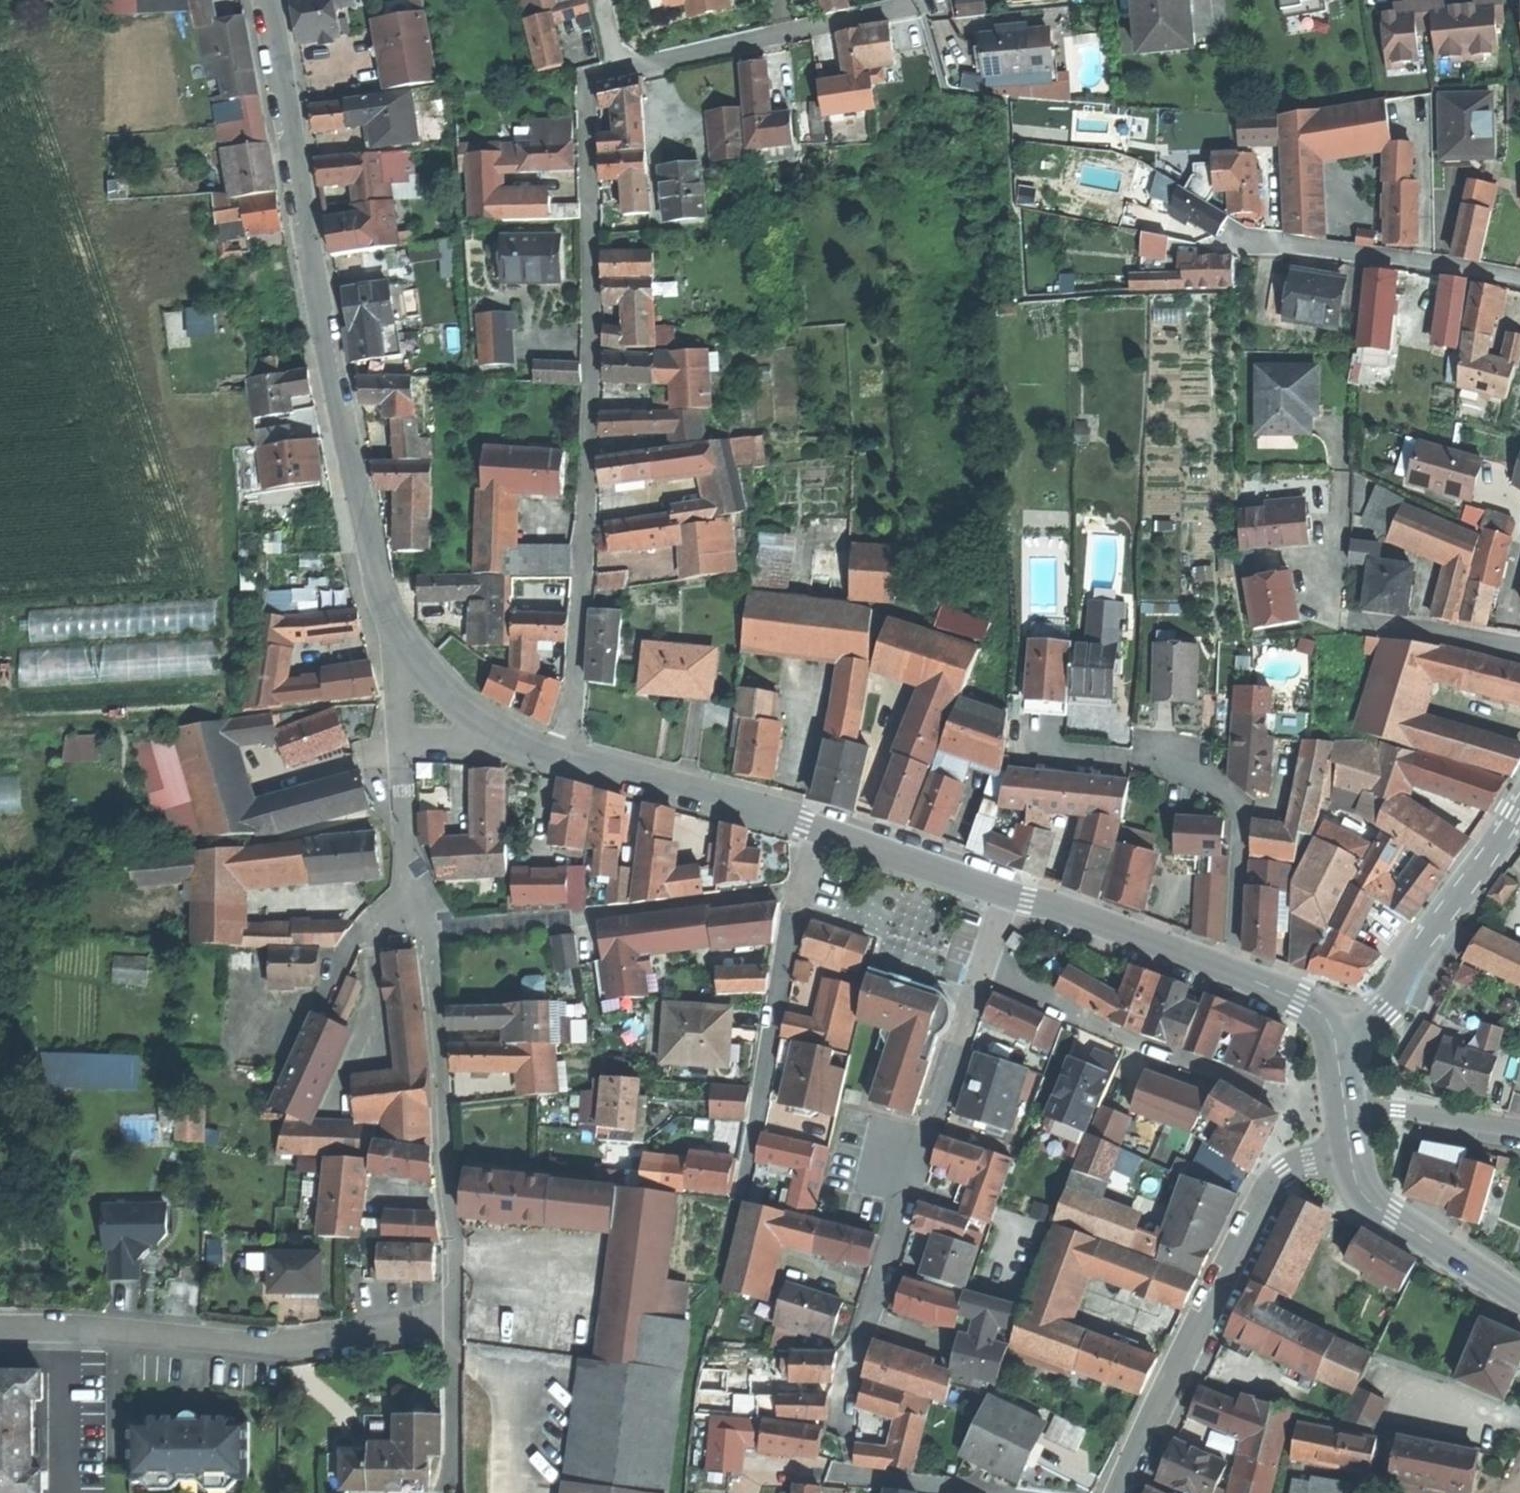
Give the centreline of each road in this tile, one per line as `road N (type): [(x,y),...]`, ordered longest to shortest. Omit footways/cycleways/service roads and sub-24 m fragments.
road 1 (residential): [(566,757),(586,517),(588,88),(608,73),(917,0)]
road 2 (secondary): [(394,622),(376,573),(326,341),(266,0)]
road 3 (residential): [(985,961),(852,1366),(848,1474)]
road 4 (residential): [(0,1332),(283,1349),(455,1329)]
road 5 (residential): [(1346,1150),(1269,1187),(1123,1492)]
road 6 (residential): [(431,935),(455,1329)]
road 7 (residential): [(802,890),(431,935)]
road 8 (residential): [(1285,1103),(1100,1029),(985,961)]
road 9 (residential): [(802,890),(740,1184)]
road 10 (residential): [(1519,806),(1393,993),(1334,1037)]
road 11 (residential): [(1519,278),(1254,238)]
road 12 (secondary): [(822,830),(566,757)]
road 13 (residential): [(1232,972),(1238,811),(1222,788),(1157,757)]
road 14 (secondary): [(1232,972),(1006,893)]
road 15 (secondary): [(1519,1297),(1388,1212),(1360,1182),(1346,1150)]
road 16 (secondary): [(1006,893),(822,830)]
road 17 (residential): [(404,744),(416,894),(431,935)]
road 18 (residential): [(1341,1102),(1519,1130)]
road 19 (secondary): [(511,738),(454,698),(394,622)]
road 20 (residential): [(455,1329),(462,1487)]
road 21 (residential): [(1519,1422),(1381,1374)]
road 22 (secondary): [(1334,1037),(1318,1011),(1232,972)]
road 23 (residential): [(394,622),(404,744)]
road 24 (residential): [(967,1492),(848,1474)]

